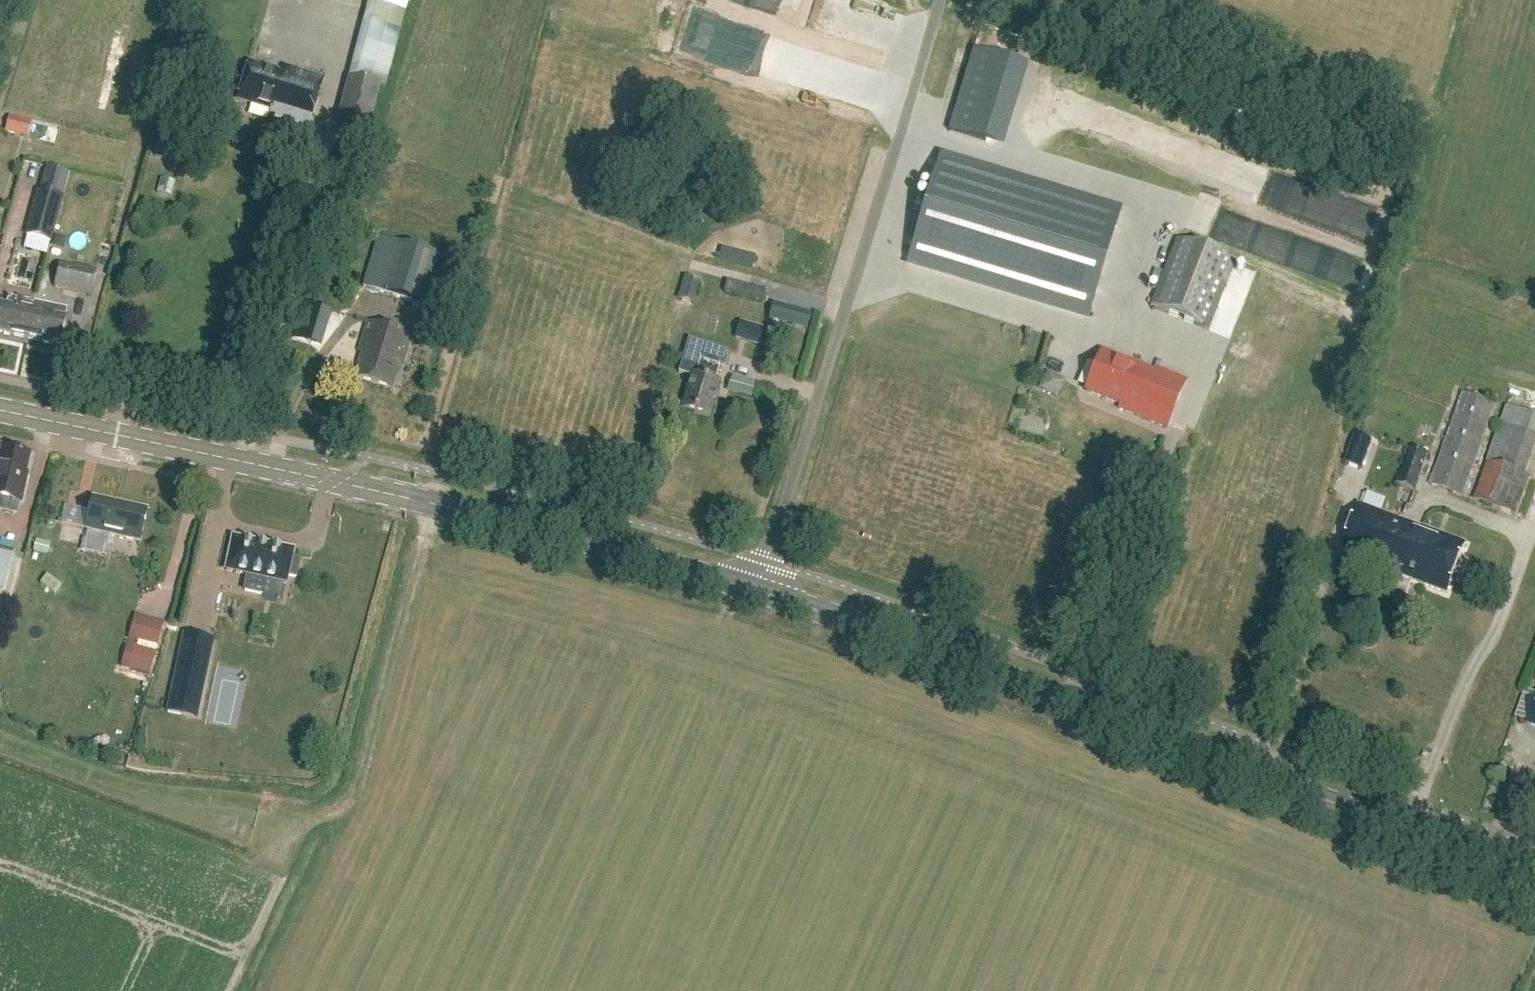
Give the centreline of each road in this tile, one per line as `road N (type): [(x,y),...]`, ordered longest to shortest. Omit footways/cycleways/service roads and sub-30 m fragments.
road 1 (secondary): [(756,590),(1534,879)]
road 2 (unclassified): [(756,590),(938,0)]
road 3 (secondary): [(331,480),(756,590)]
road 4 (track): [(436,504),(360,784),(345,807),(270,803)]
road 5 (secondary): [(331,480),(0,408)]

